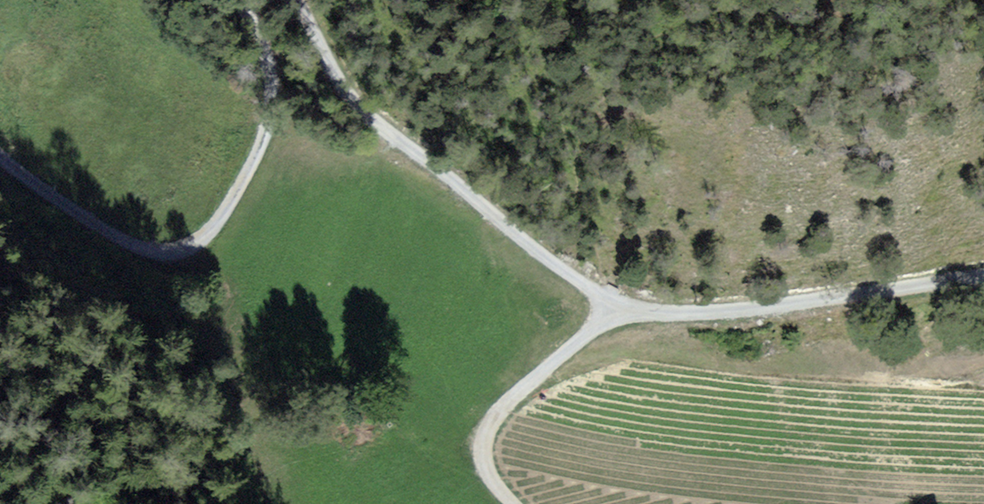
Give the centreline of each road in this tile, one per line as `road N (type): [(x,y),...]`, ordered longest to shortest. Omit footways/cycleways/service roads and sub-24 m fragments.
road 1 (track): [(244,0),(271,76),(272,108),(224,213),(200,240),(175,252),(145,249),(93,223),(0,153)]
road 2 (track): [(611,307),(369,118),(339,80),(298,0)]
road 3 (track): [(983,278),(736,310),(611,307)]
road 4 (track): [(611,307),(486,431),(484,463),(512,503)]

